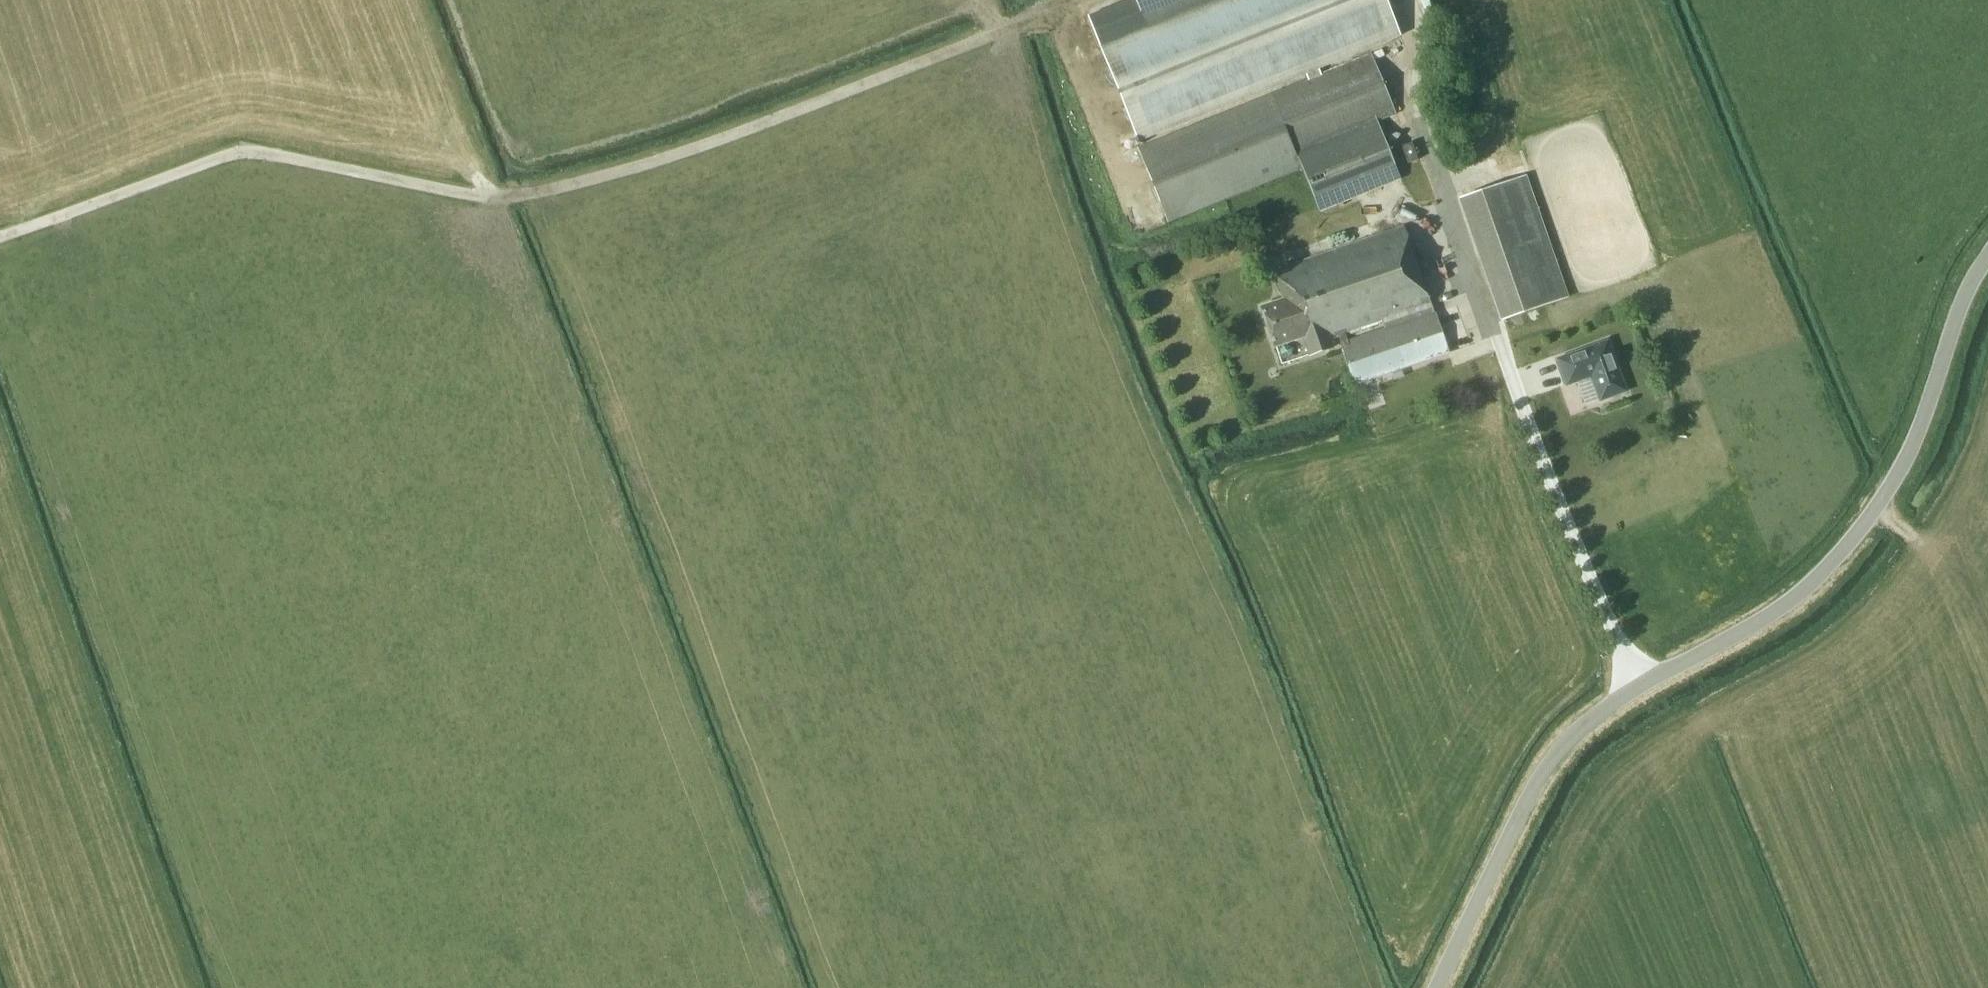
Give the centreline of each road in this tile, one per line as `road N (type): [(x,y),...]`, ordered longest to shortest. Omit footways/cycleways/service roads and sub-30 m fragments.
road 1 (unclassified): [(1437,987),(1525,805),(1568,740),(1635,689),(1777,611),(1849,545),(1881,504),(1914,444),(1954,318),(1987,255)]

